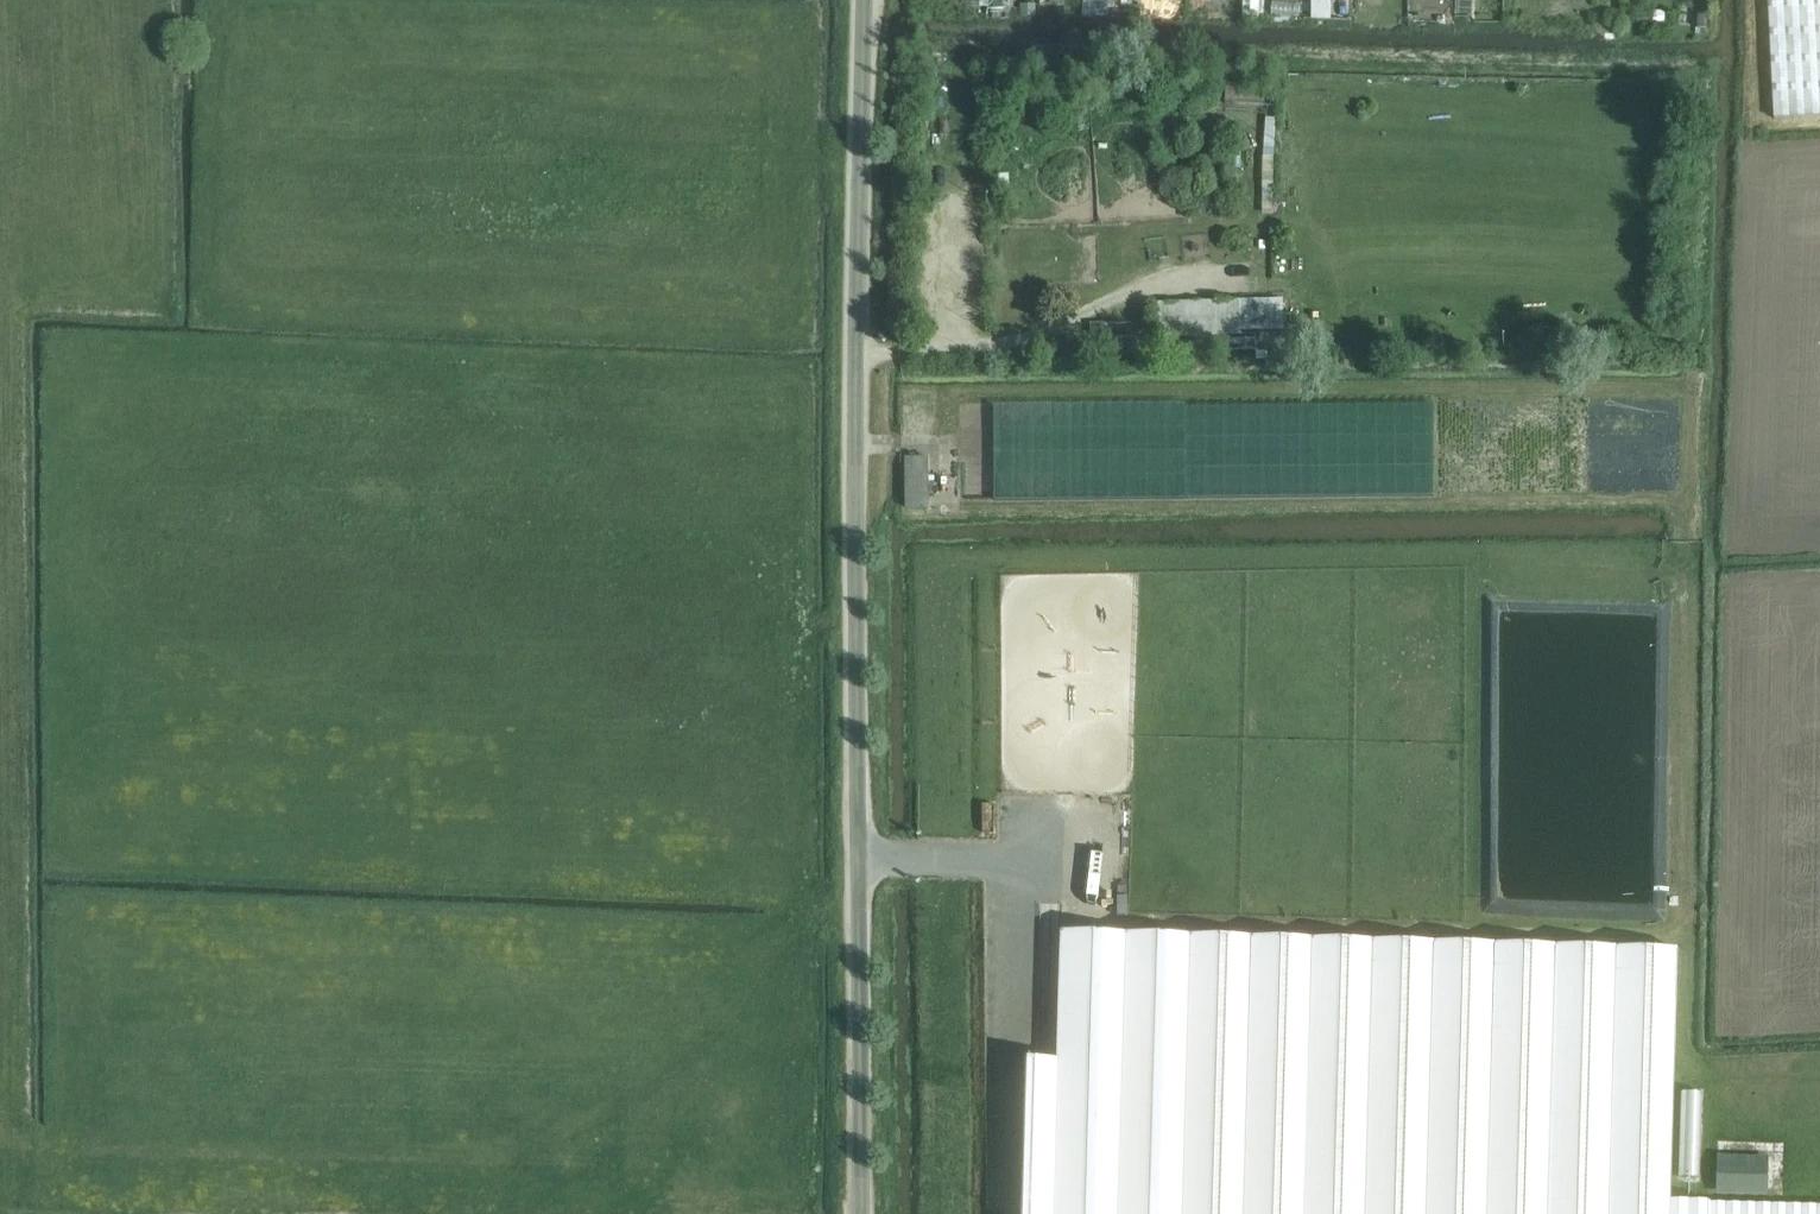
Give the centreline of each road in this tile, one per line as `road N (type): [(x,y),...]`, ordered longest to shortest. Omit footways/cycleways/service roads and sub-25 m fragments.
road 1 (unclassified): [(862,1213),(856,446),(865,0)]

